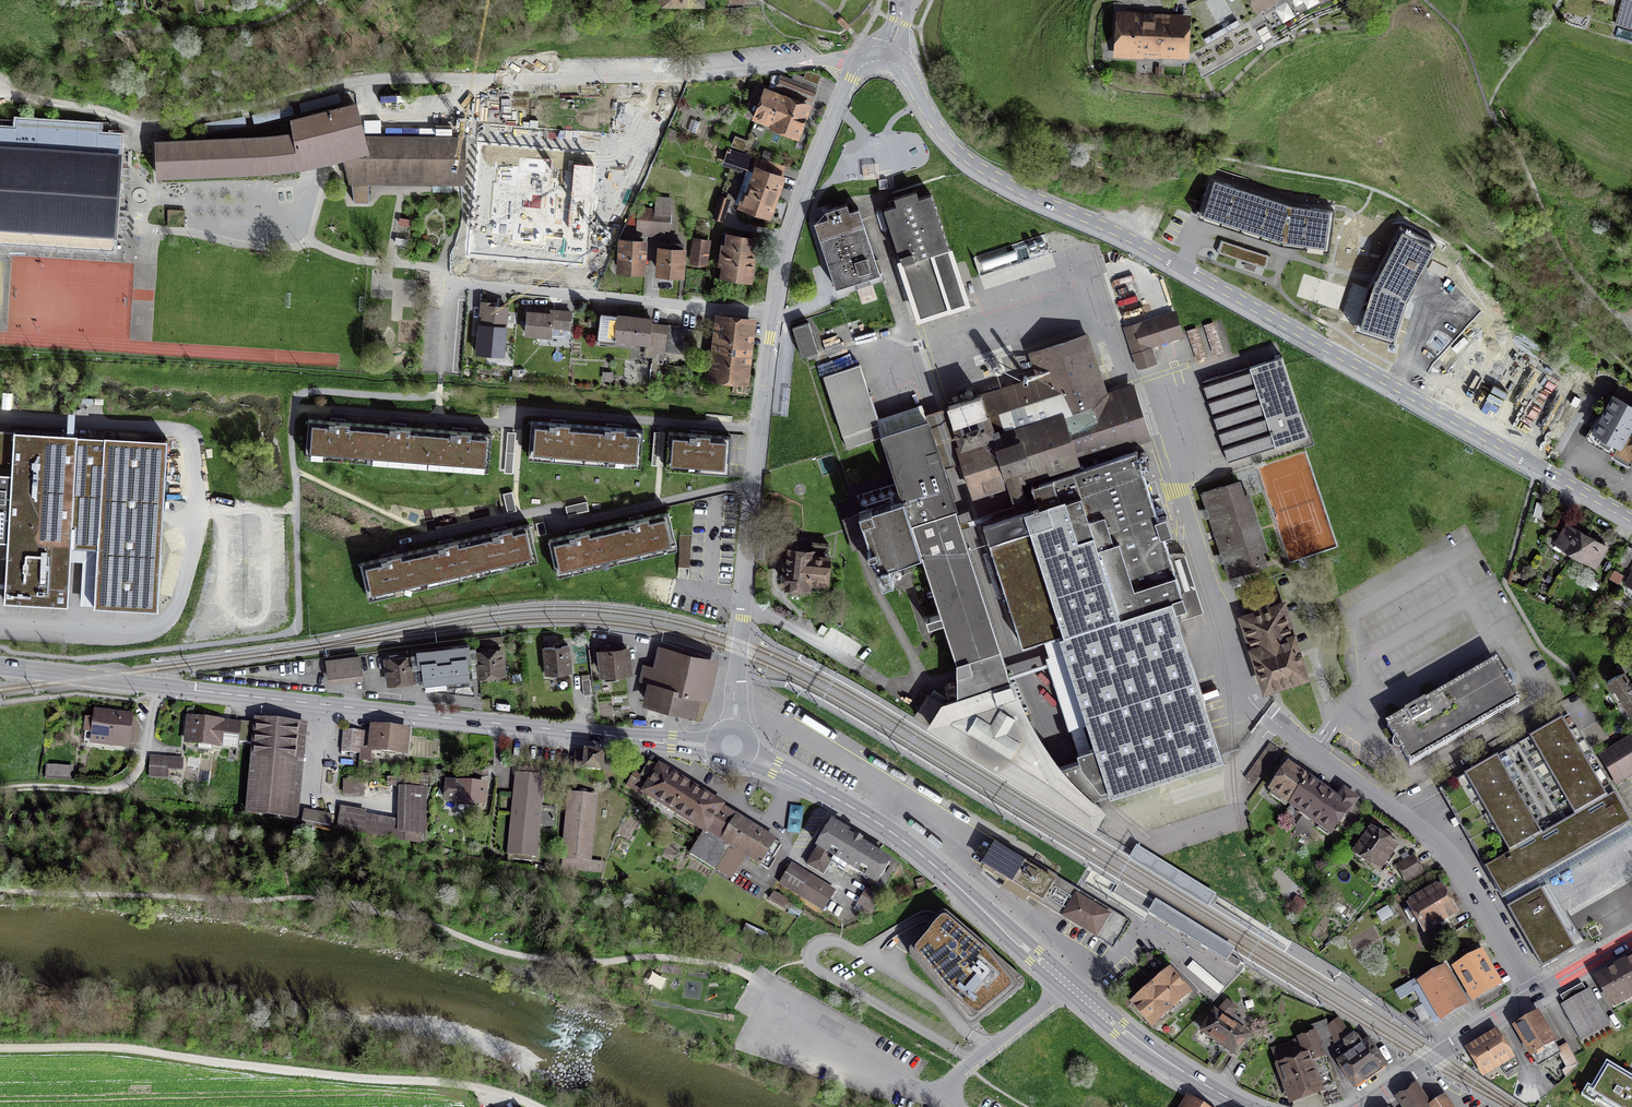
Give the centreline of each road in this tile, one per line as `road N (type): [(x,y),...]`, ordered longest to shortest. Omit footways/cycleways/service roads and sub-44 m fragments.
road 1 (tertiary): [(1631,517),(1145,245),(980,168),(944,135),(905,73),(884,60)]
road 2 (track): [(760,981),(673,958),(509,954),(441,926),(317,899),(0,887)]
road 3 (secondary): [(713,747),(0,667)]
road 4 (residential): [(859,69),(782,269),(733,727)]
road 5 (secondary): [(1244,1106),(1136,1041),(896,836),(748,755)]
road 6 (track): [(542,1106),(427,1080),(126,1047),(0,1047)]
road 7 (residential): [(859,69),(830,60),(698,76),(348,84)]
road 8 (residential): [(1524,1000),(1458,862),(1264,714)]
road 9 (secondary): [(1524,1000),(1358,1106)]
road 10 (track): [(0,791),(112,789),(140,767)]
road 11 (secondary): [(1631,938),(1524,1000)]

